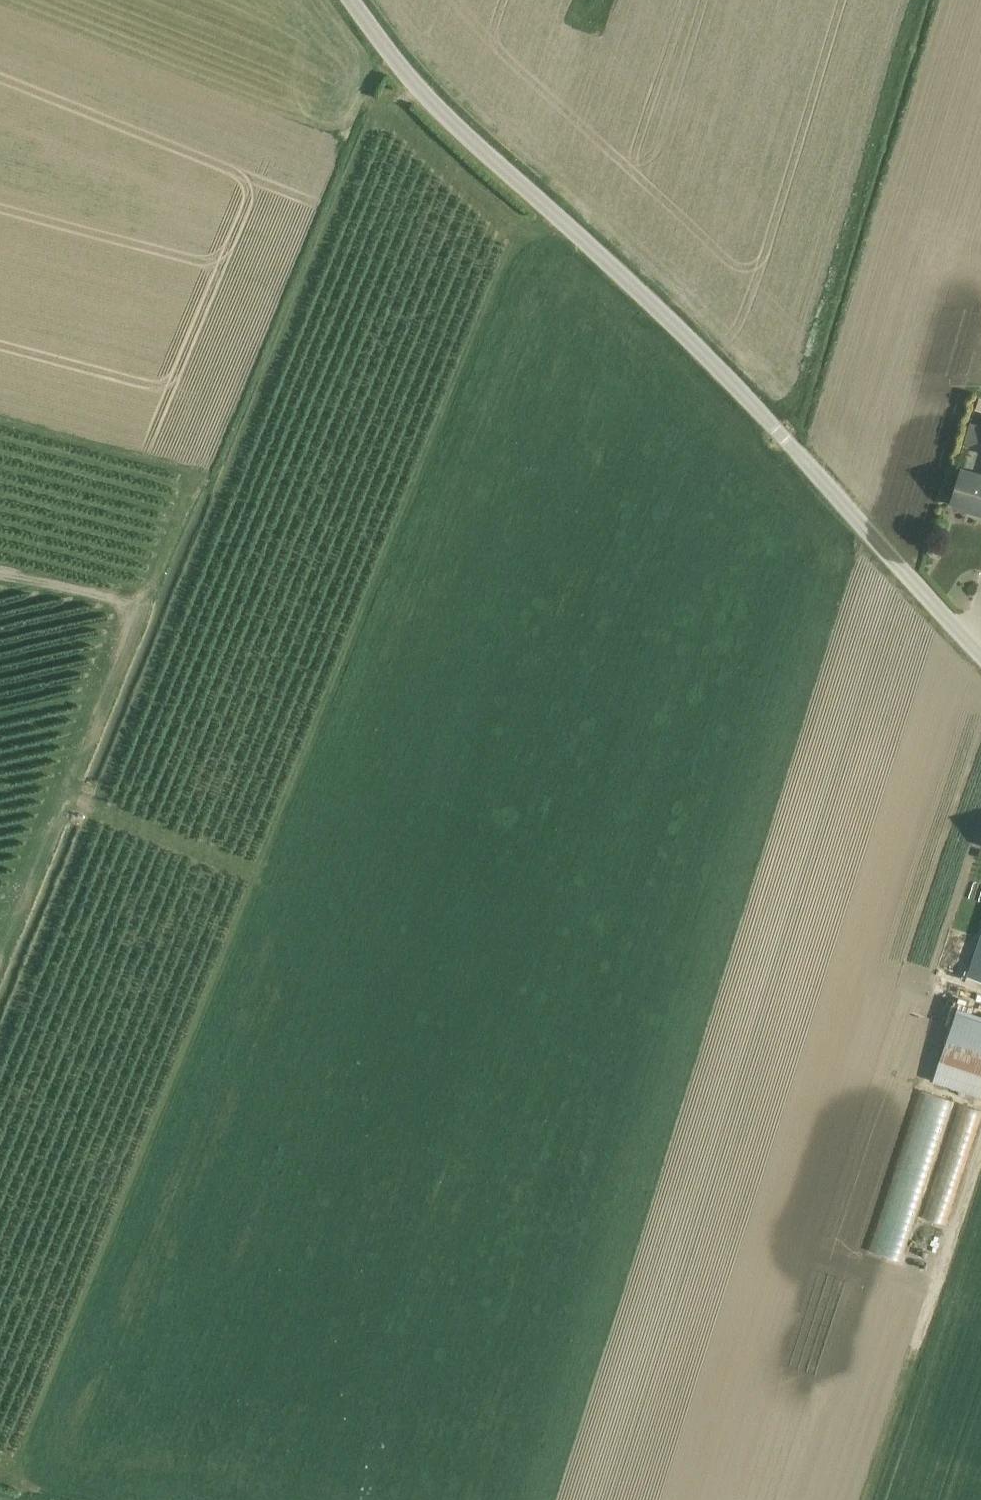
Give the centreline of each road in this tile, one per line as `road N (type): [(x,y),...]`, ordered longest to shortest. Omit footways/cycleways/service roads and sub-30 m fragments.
road 1 (unclassified): [(980,656),(674,326),(440,110),(351,0)]

